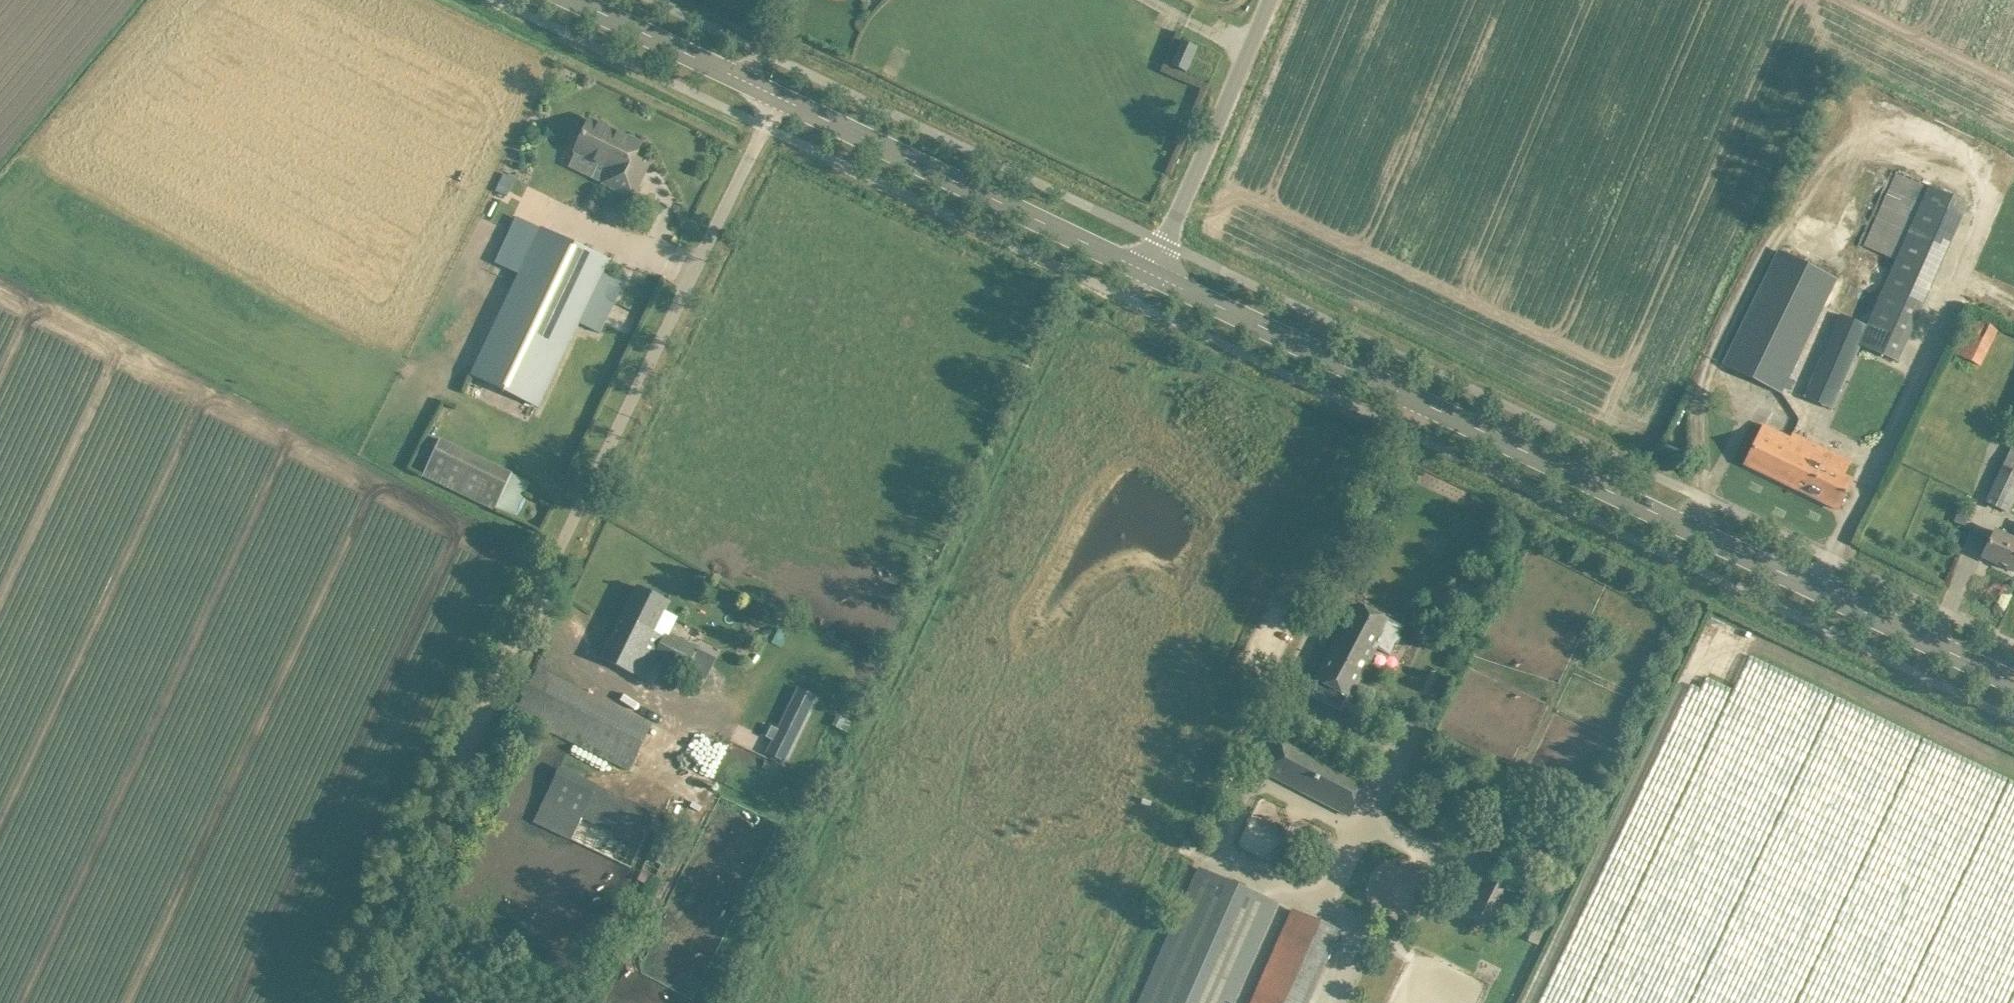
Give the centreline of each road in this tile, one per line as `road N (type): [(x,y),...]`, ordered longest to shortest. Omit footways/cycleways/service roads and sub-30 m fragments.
road 1 (tertiary): [(2013,684),(1150,273)]
road 2 (unclassified): [(504,661),(763,129),(769,92)]
road 3 (tertiary): [(1150,273),(769,92)]
road 4 (track): [(342,1002),(504,661)]
road 5 (unclassified): [(1150,273),(1268,0)]
road 6 (tertiary): [(769,92),(575,0)]

